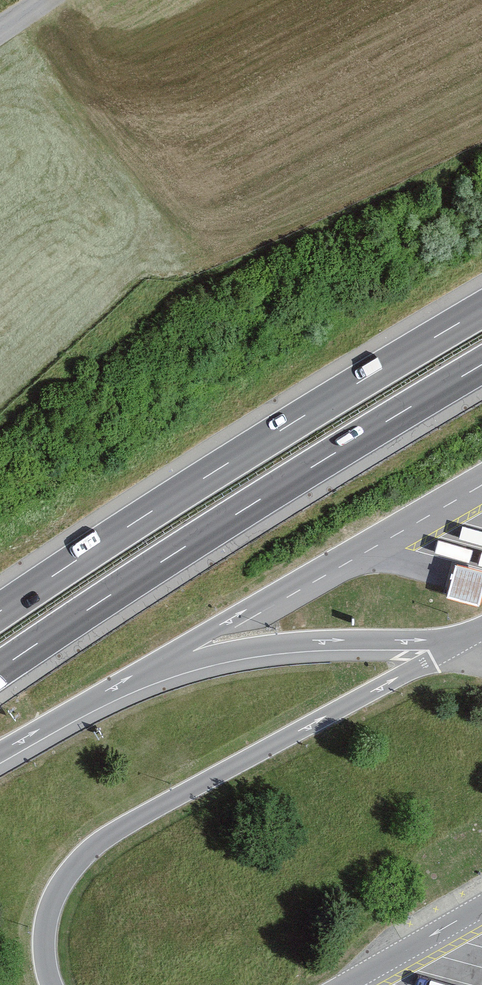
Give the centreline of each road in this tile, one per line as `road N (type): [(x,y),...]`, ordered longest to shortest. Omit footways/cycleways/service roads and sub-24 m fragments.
road 1 (motorway): [(0,668),(481,362)]
road 2 (motorway): [(481,307),(0,611)]

